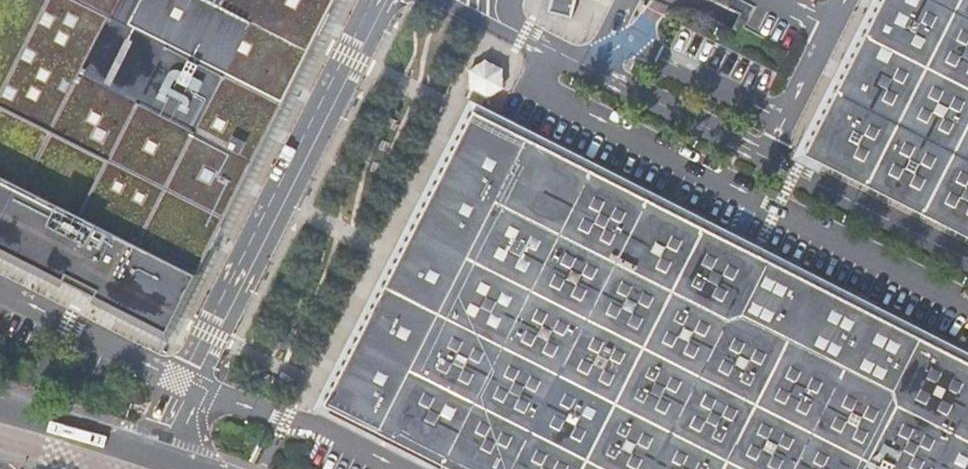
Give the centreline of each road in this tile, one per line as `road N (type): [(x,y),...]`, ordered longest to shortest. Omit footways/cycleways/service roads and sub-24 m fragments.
road 1 (tertiary): [(144,452),(0,408)]

